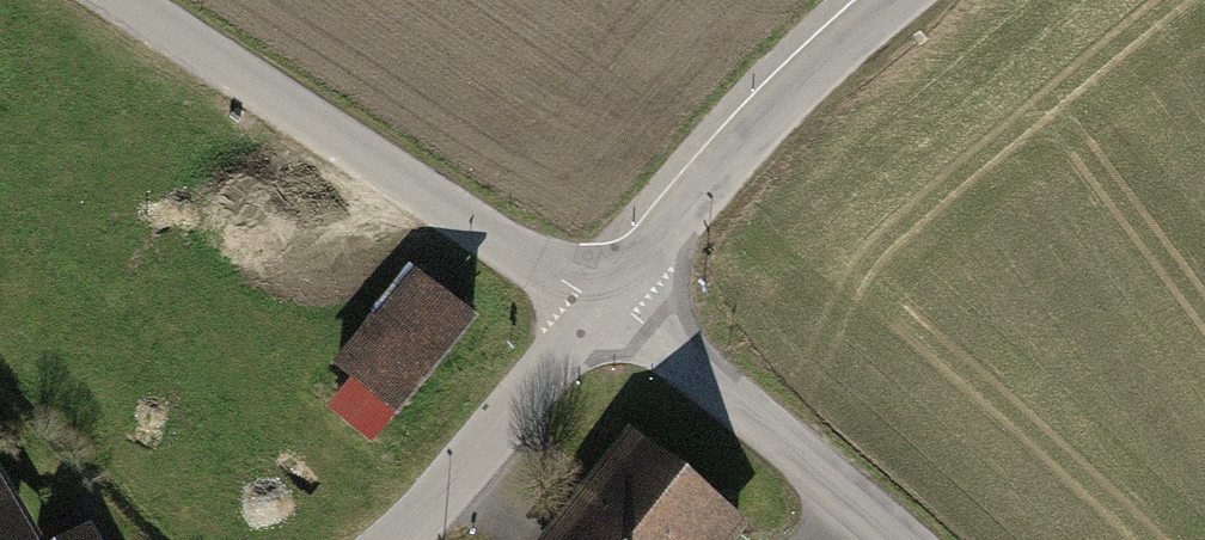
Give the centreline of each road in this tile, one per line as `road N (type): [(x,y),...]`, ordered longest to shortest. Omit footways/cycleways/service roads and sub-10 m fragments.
road 1 (residential): [(125,0),(603,305)]
road 2 (tertiary): [(901,0),(825,64),(603,305)]
road 3 (tertiary): [(603,305),(686,363),(899,539)]
road 4 (residential): [(603,305),(398,539)]

